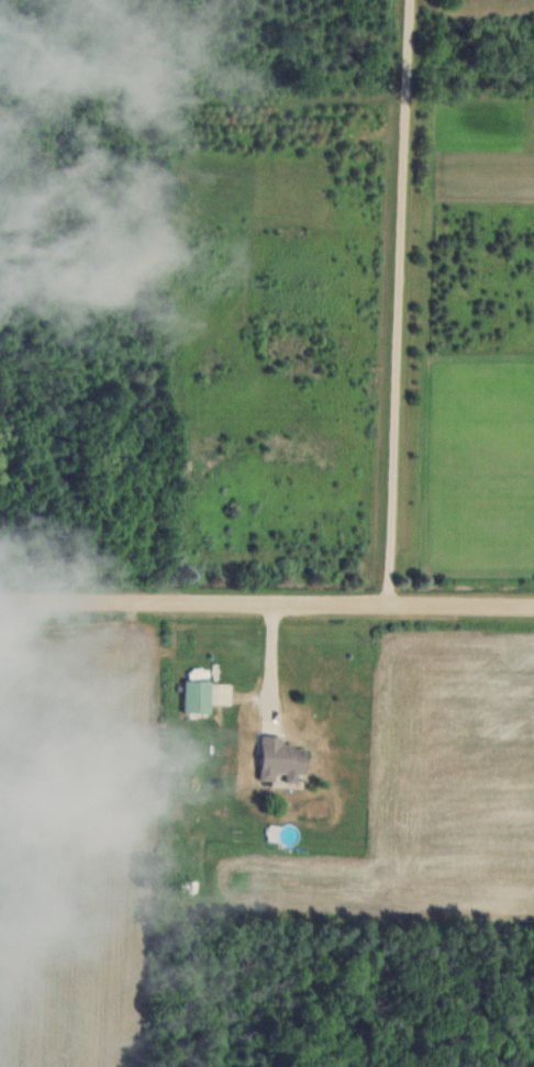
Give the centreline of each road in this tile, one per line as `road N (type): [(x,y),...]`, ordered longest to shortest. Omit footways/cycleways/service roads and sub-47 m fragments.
road 1 (residential): [(533,610),(0,605)]

